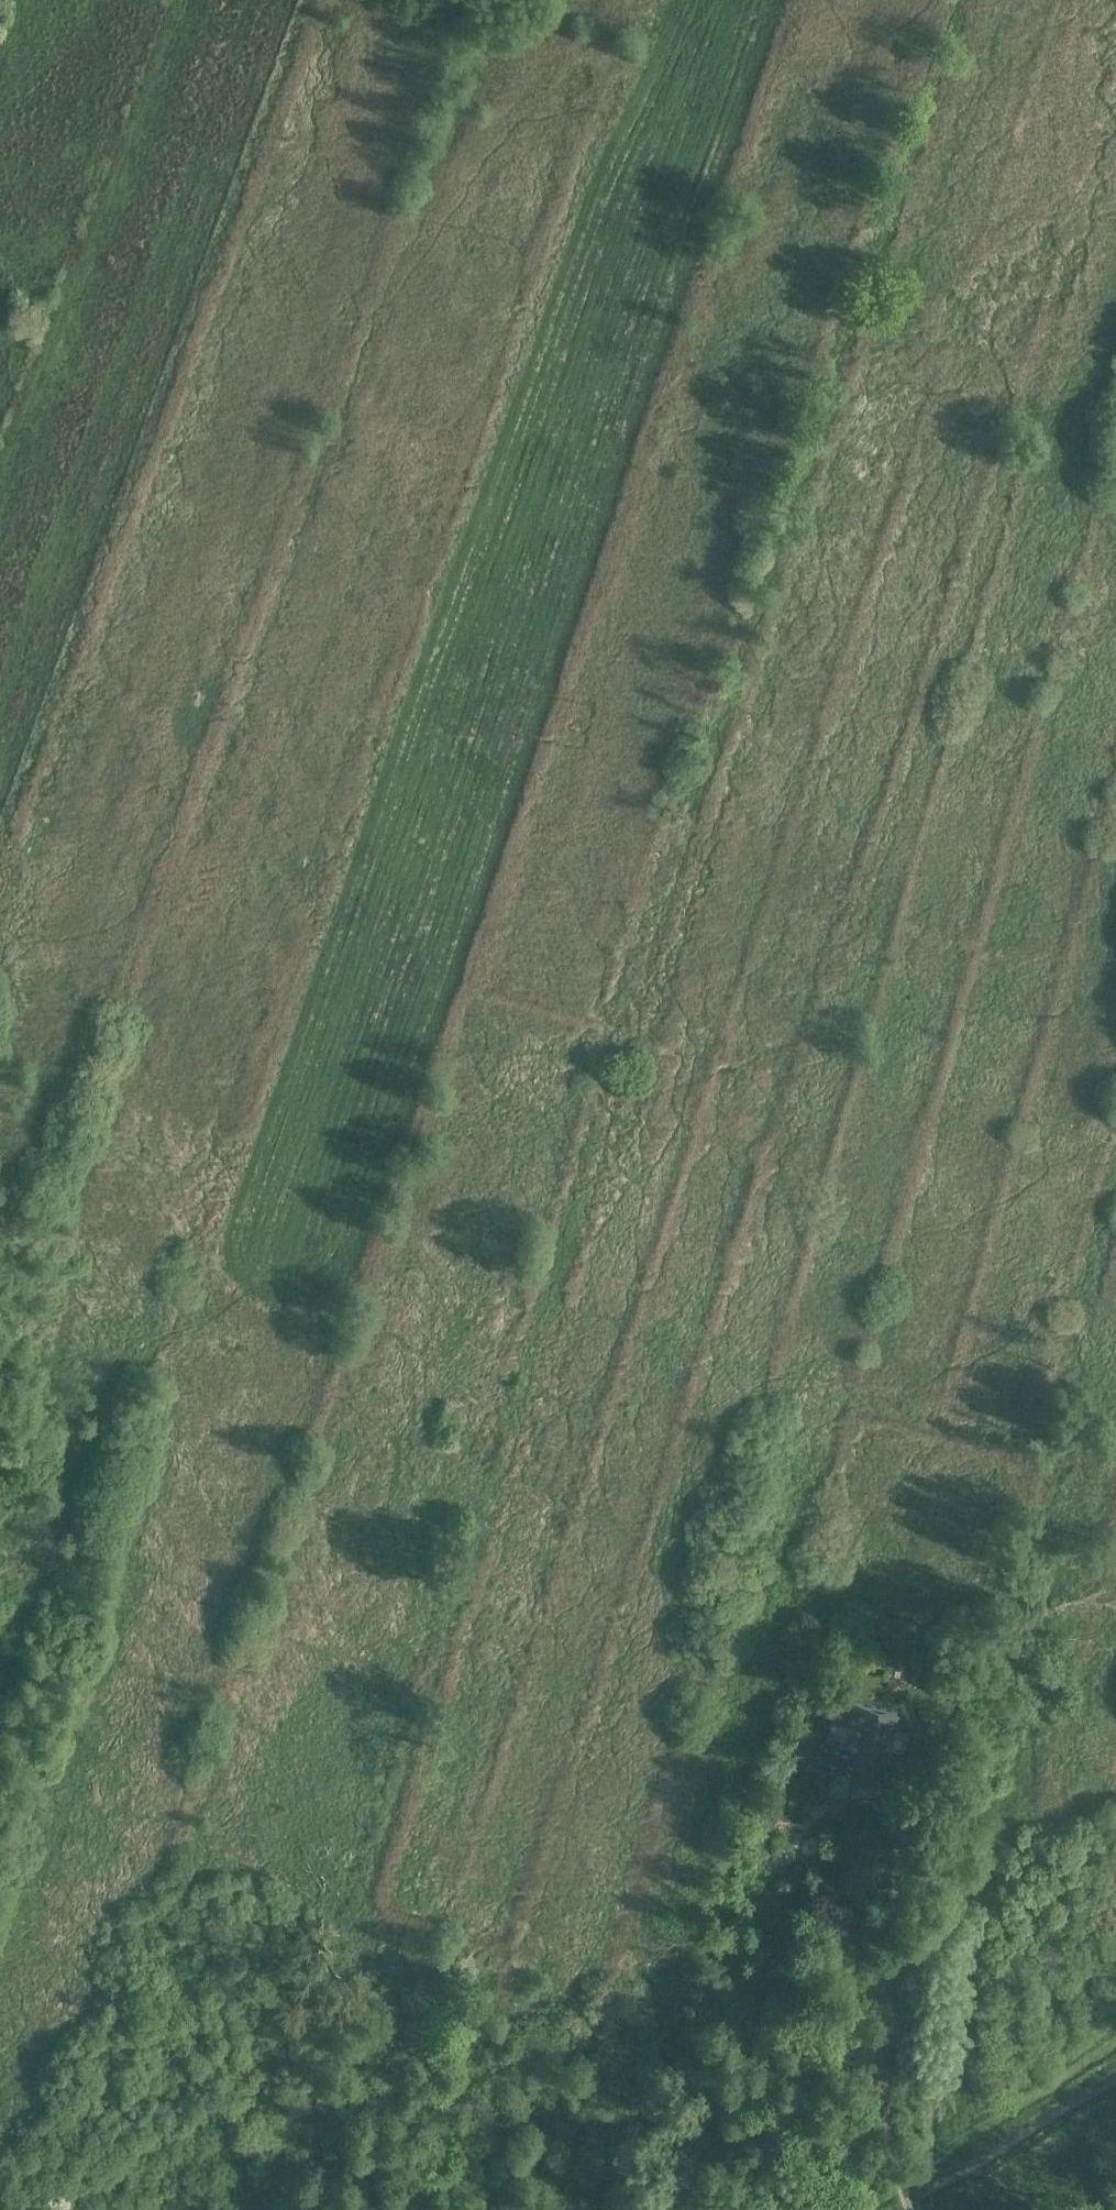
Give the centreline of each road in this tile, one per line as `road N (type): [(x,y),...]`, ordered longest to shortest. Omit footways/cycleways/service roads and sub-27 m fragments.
road 1 (track): [(896,2179),(880,2061),(900,1806)]
road 2 (track): [(1115,2045),(896,2179)]

